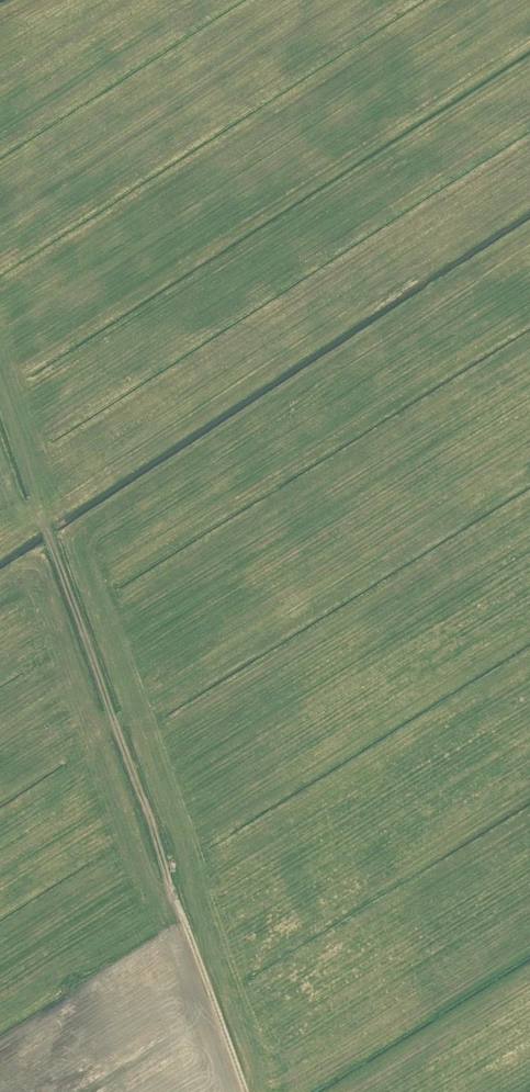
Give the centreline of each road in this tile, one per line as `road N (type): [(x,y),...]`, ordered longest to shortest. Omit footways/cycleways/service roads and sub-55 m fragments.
road 1 (track): [(246,1091),(46,528)]

